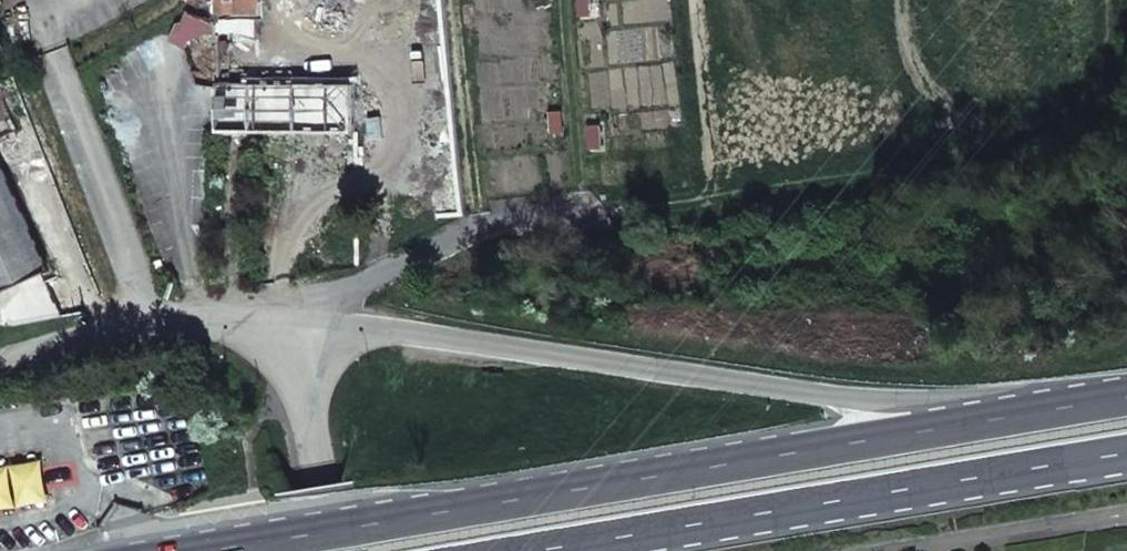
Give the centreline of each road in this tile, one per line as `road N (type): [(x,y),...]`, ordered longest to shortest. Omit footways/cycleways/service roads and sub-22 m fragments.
road 1 (secondary): [(988,417),(195,550)]
road 2 (secondary): [(988,417),(392,331),(291,329)]
road 3 (secondary): [(545,550),(1126,456)]
road 4 (unclassified): [(0,365),(163,331),(291,329)]
road 5 (unclassified): [(291,329),(328,550)]
road 6 (secondary): [(1126,394),(988,417)]

